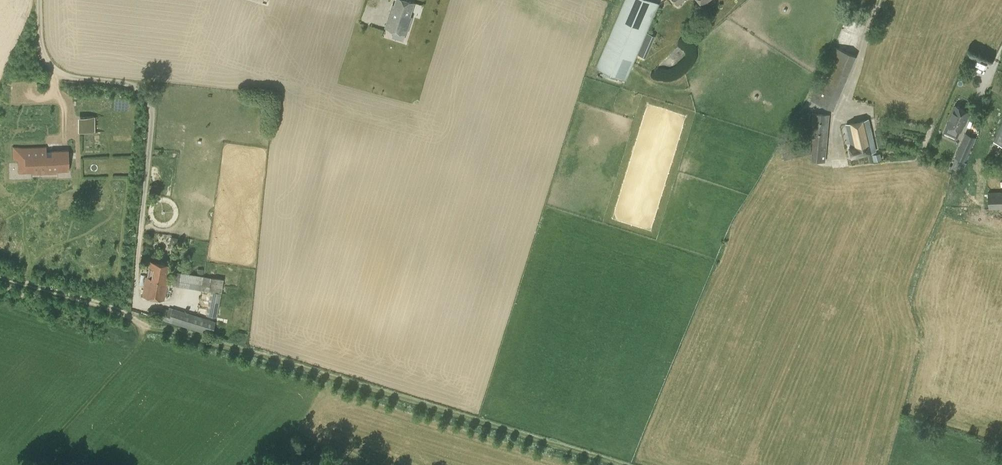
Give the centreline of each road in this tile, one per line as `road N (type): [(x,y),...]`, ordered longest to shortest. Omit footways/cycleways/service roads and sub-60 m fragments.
road 1 (track): [(620,464),(143,327)]
road 2 (unclassified): [(143,327),(118,311),(0,277)]

